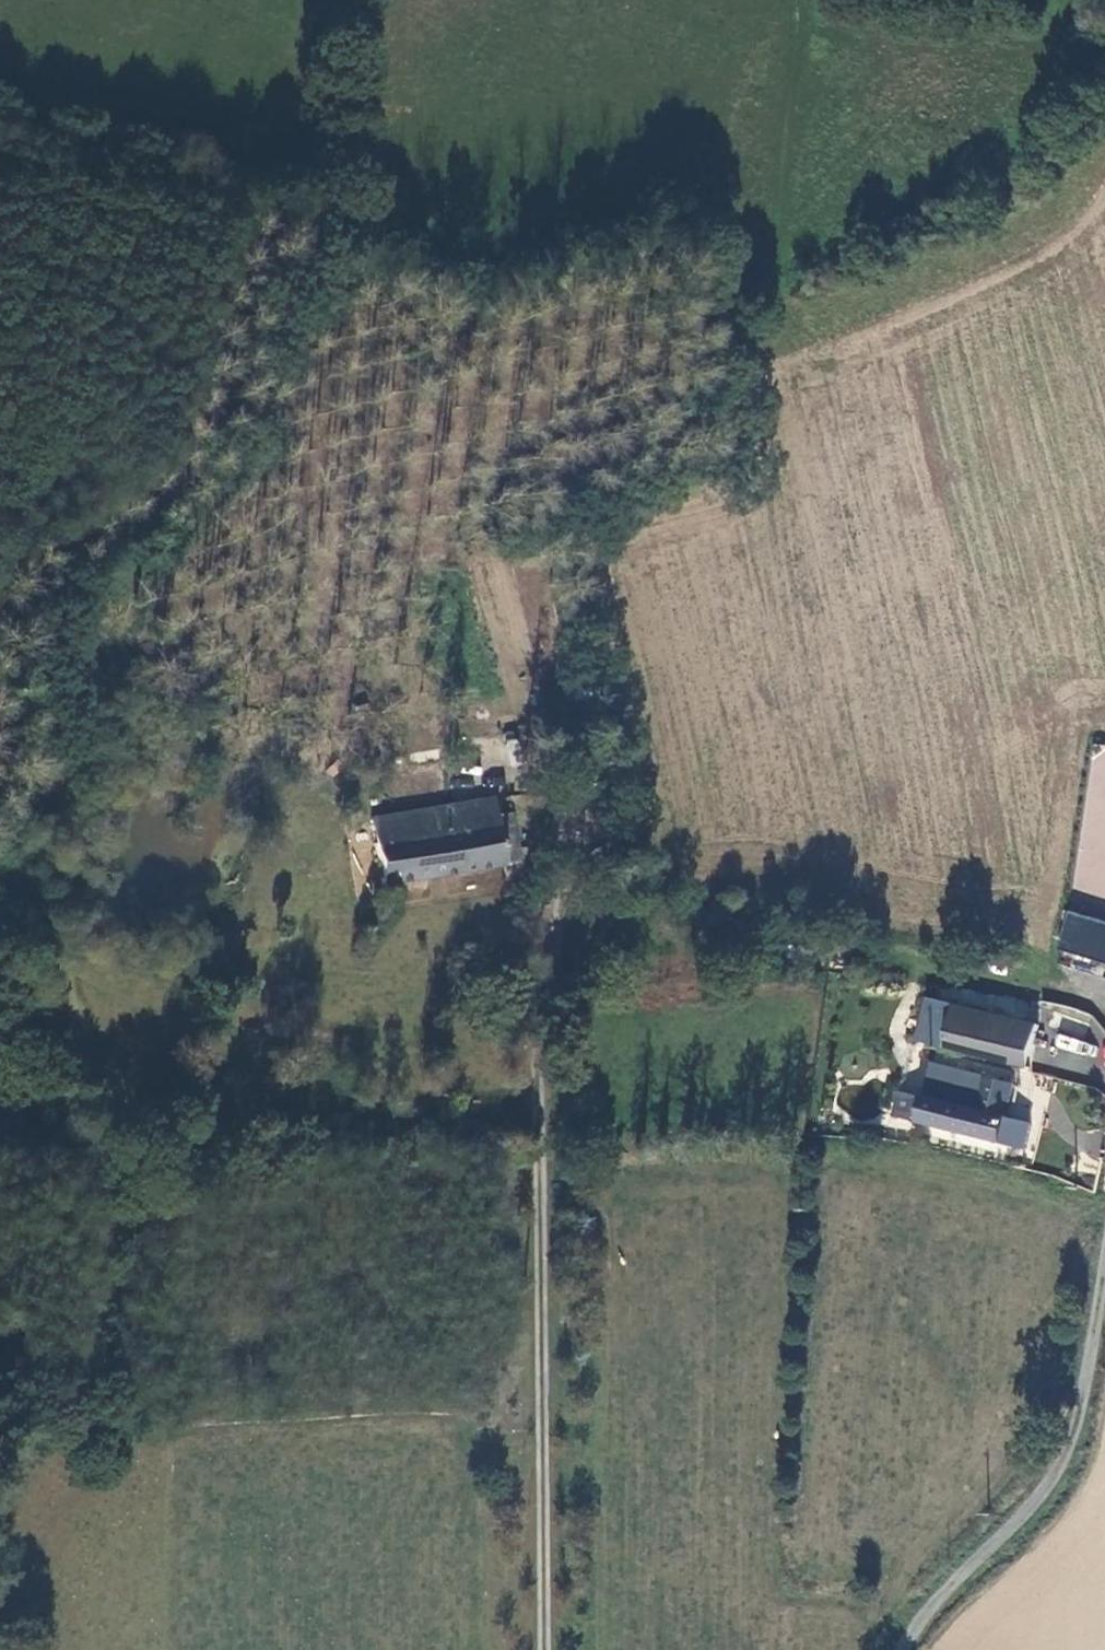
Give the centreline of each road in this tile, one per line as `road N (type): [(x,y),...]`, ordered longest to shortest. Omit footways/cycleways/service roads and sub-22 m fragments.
road 1 (track): [(539,1649),(534,1018)]
road 2 (track): [(902,1649),(936,1596),(1036,1498),(1072,1426),(1104,1256)]

